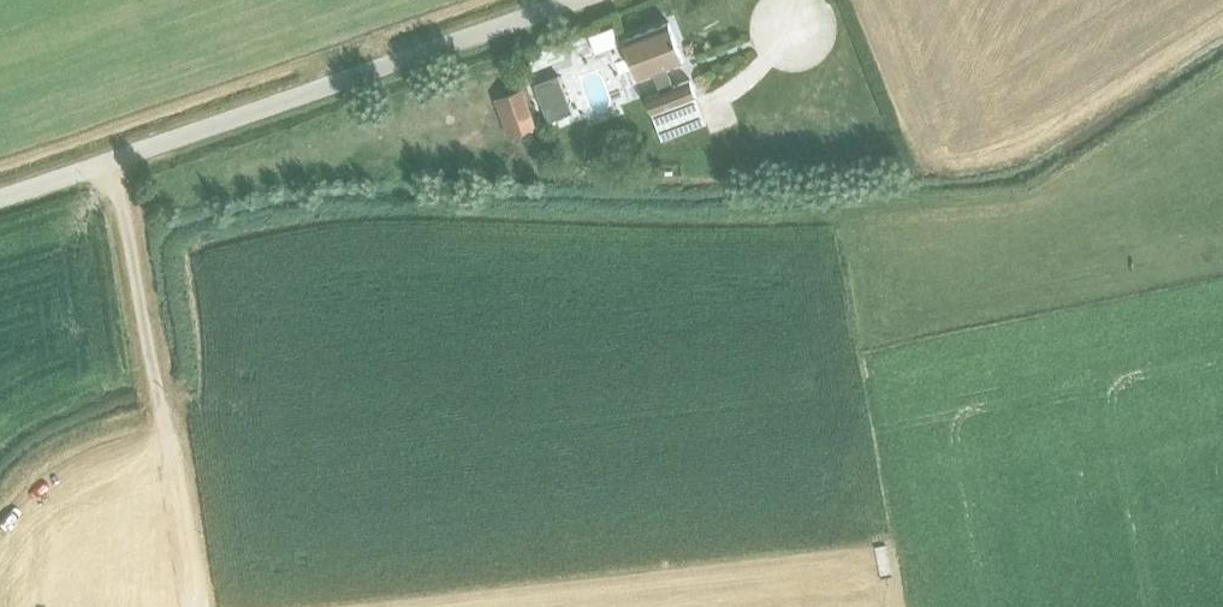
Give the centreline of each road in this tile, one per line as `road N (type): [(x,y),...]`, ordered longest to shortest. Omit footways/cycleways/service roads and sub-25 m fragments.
road 1 (residential): [(0,197),(575,0)]

